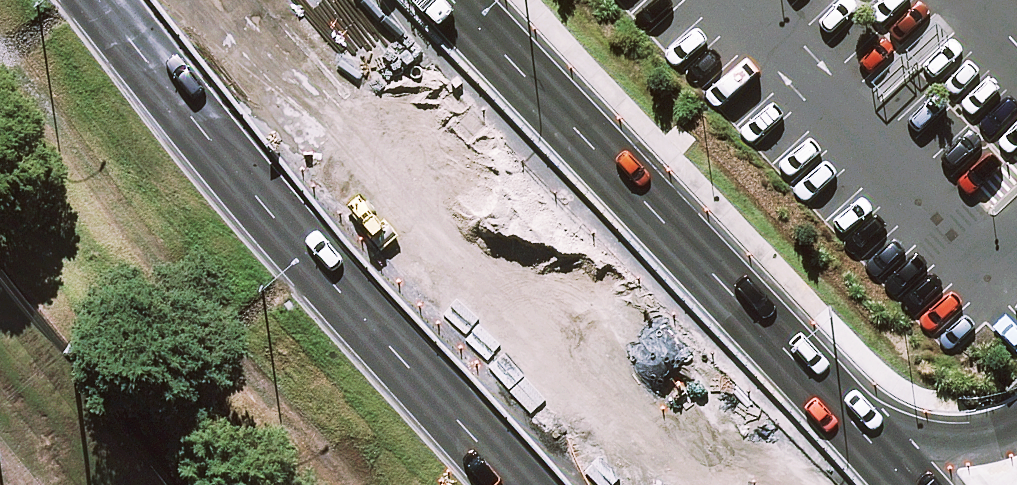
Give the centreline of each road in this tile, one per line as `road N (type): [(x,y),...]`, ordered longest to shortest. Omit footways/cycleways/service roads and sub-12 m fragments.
road 1 (primary): [(448,0),(905,484)]
road 2 (motorway): [(663,484),(328,131),(216,0)]
road 3 (motorway): [(319,0),(738,484)]
road 4 (primary): [(532,484),(115,0)]

